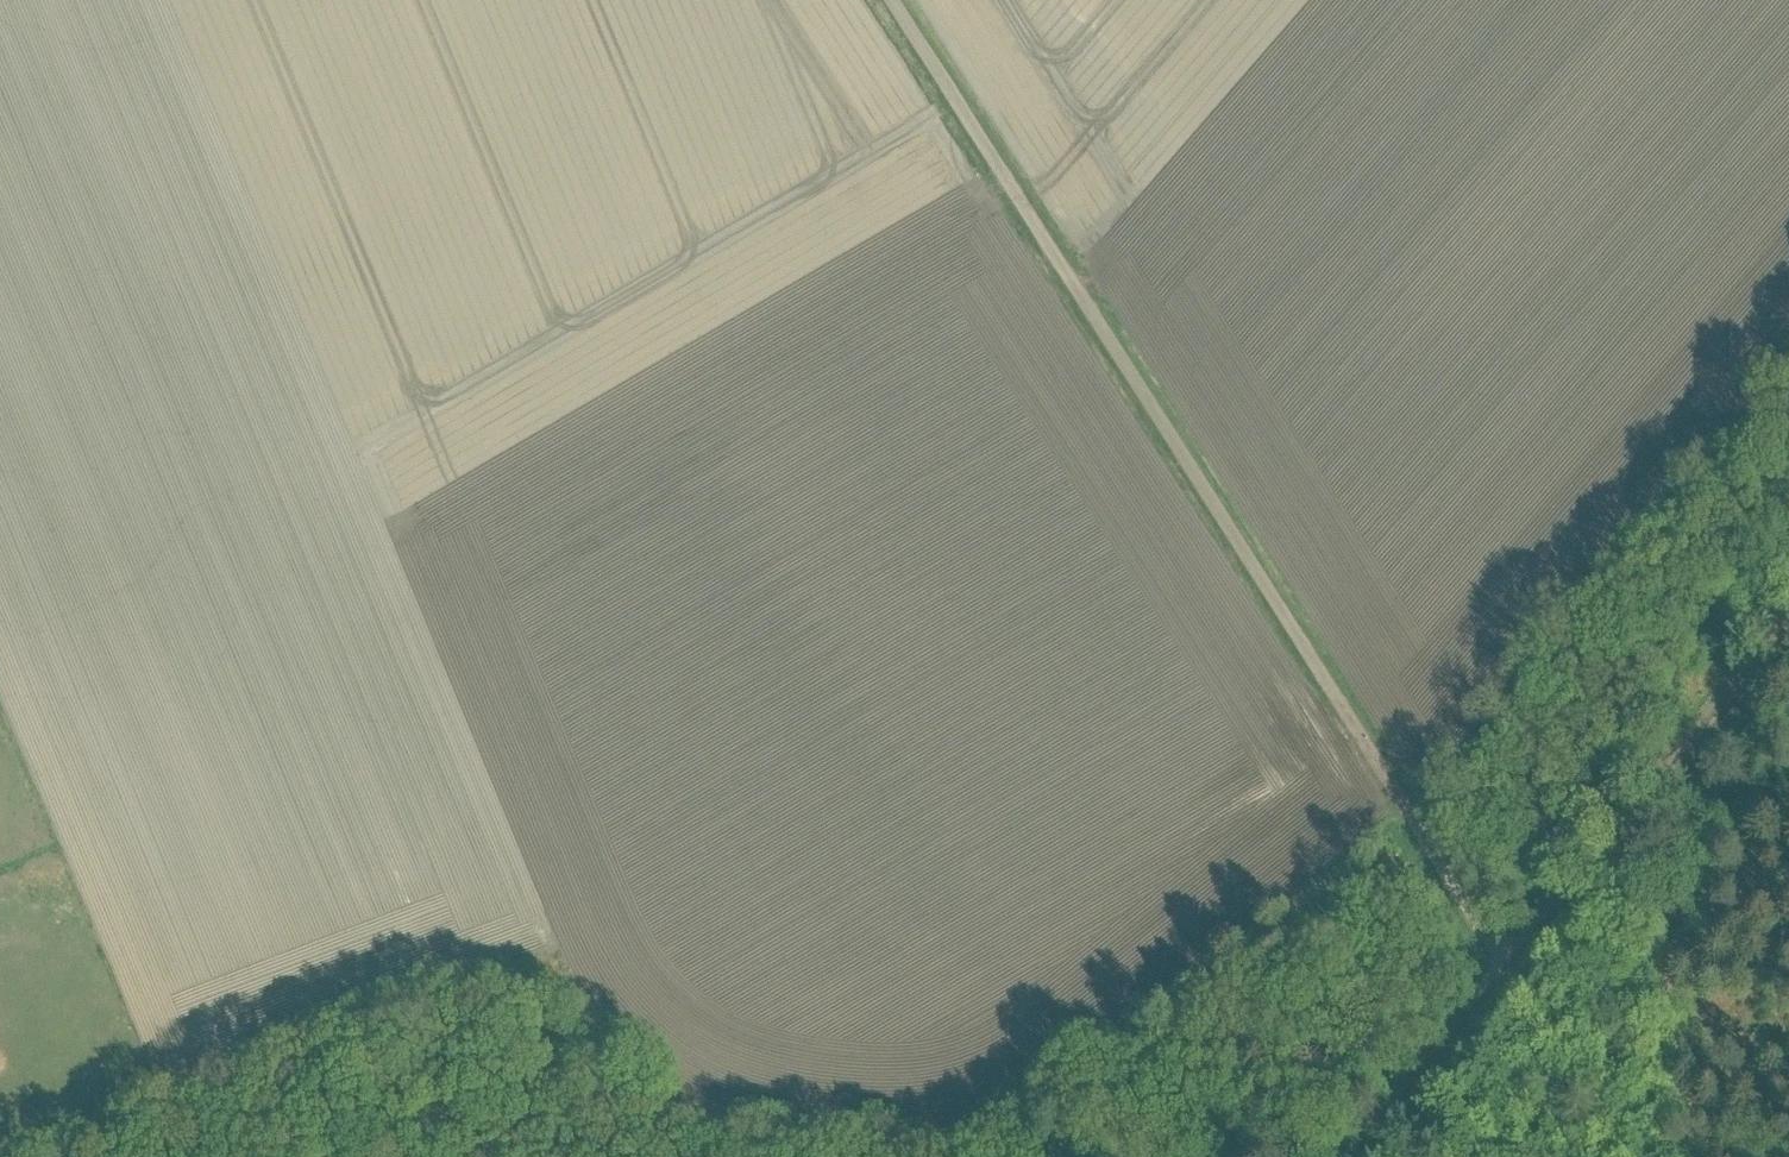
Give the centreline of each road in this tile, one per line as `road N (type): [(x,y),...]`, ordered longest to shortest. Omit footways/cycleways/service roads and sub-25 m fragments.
road 1 (unclassified): [(1505,965),(892,0)]
road 2 (track): [(1381,1156),(1788,650)]

